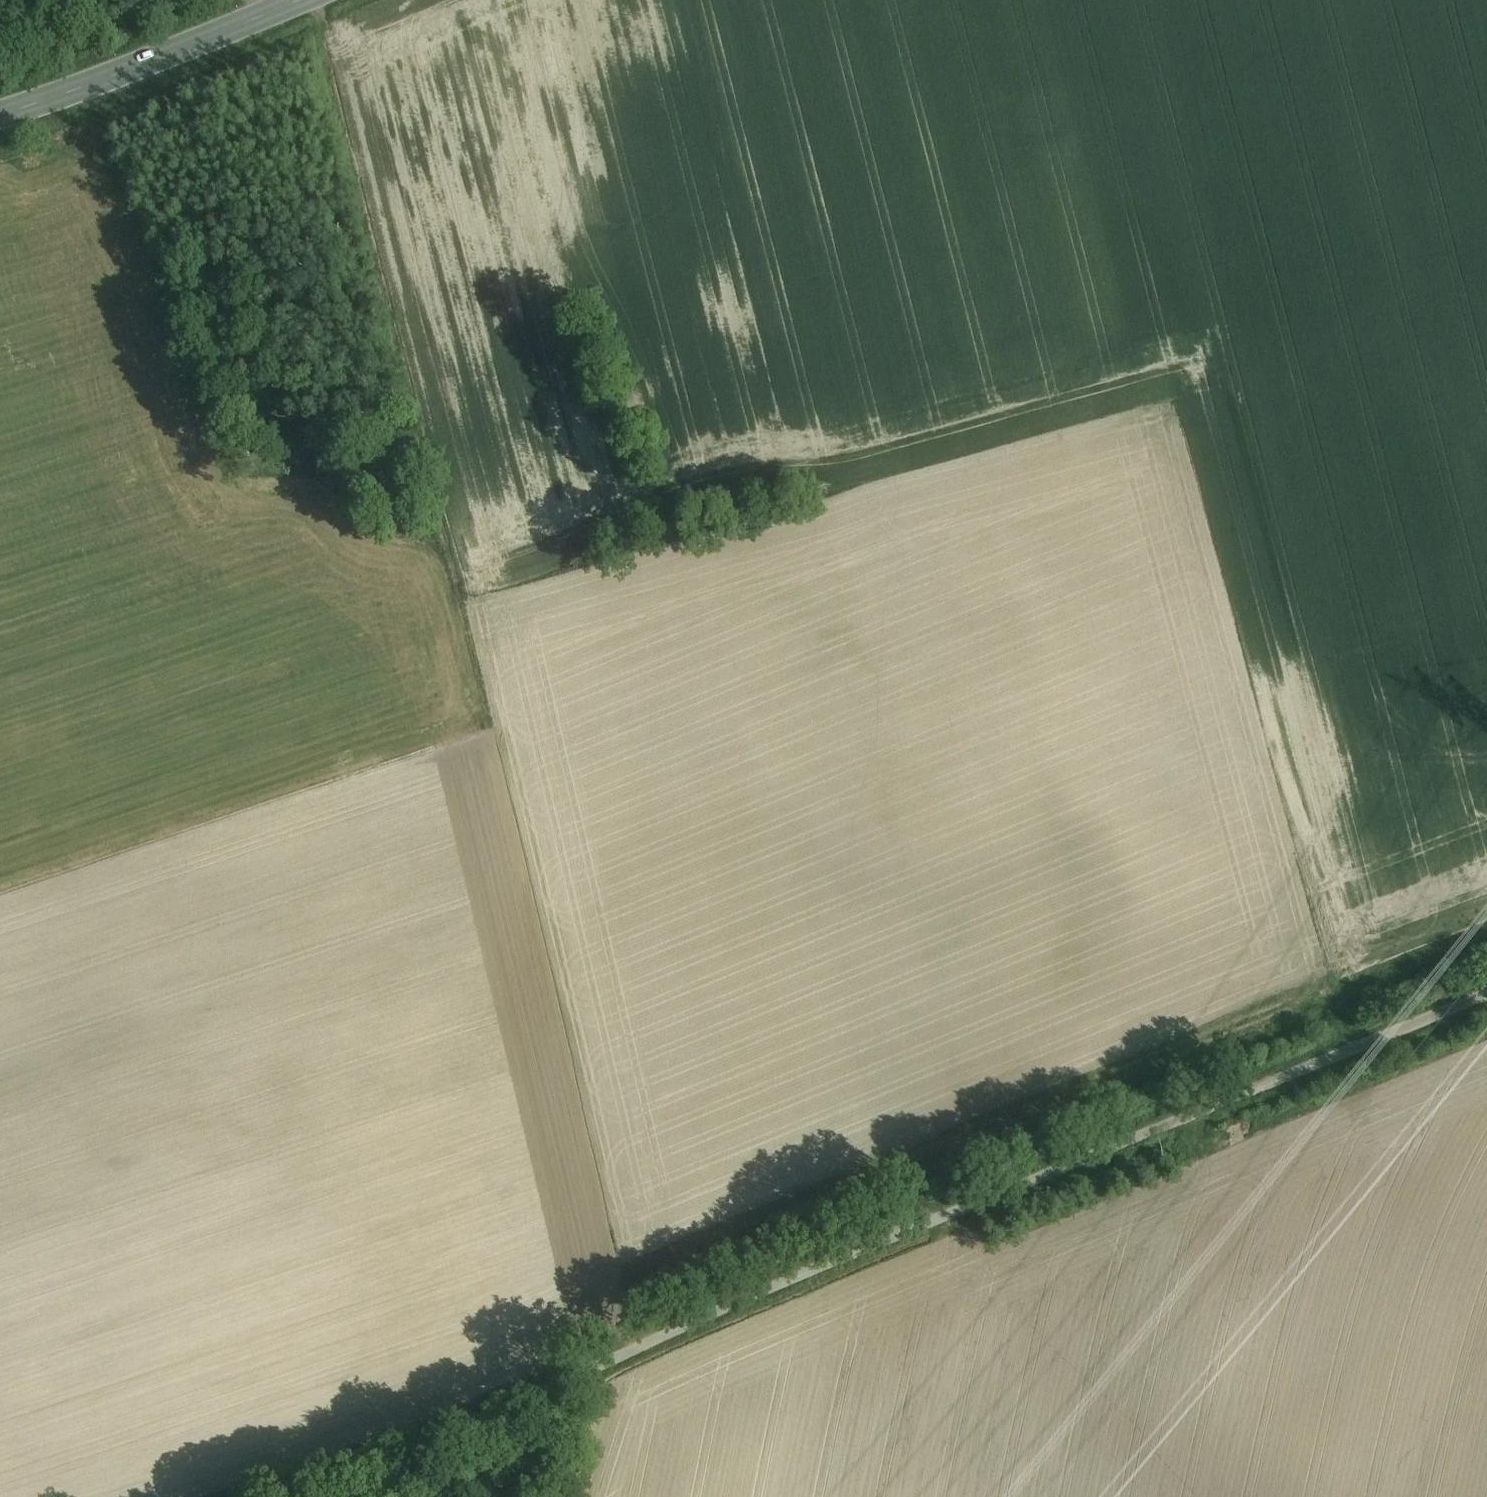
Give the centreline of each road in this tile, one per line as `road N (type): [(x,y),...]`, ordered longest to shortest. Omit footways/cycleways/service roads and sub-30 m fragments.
road 1 (unclassified): [(1486,993),(342,1460),(223,1496)]
road 2 (primary): [(0,115),(298,0)]

